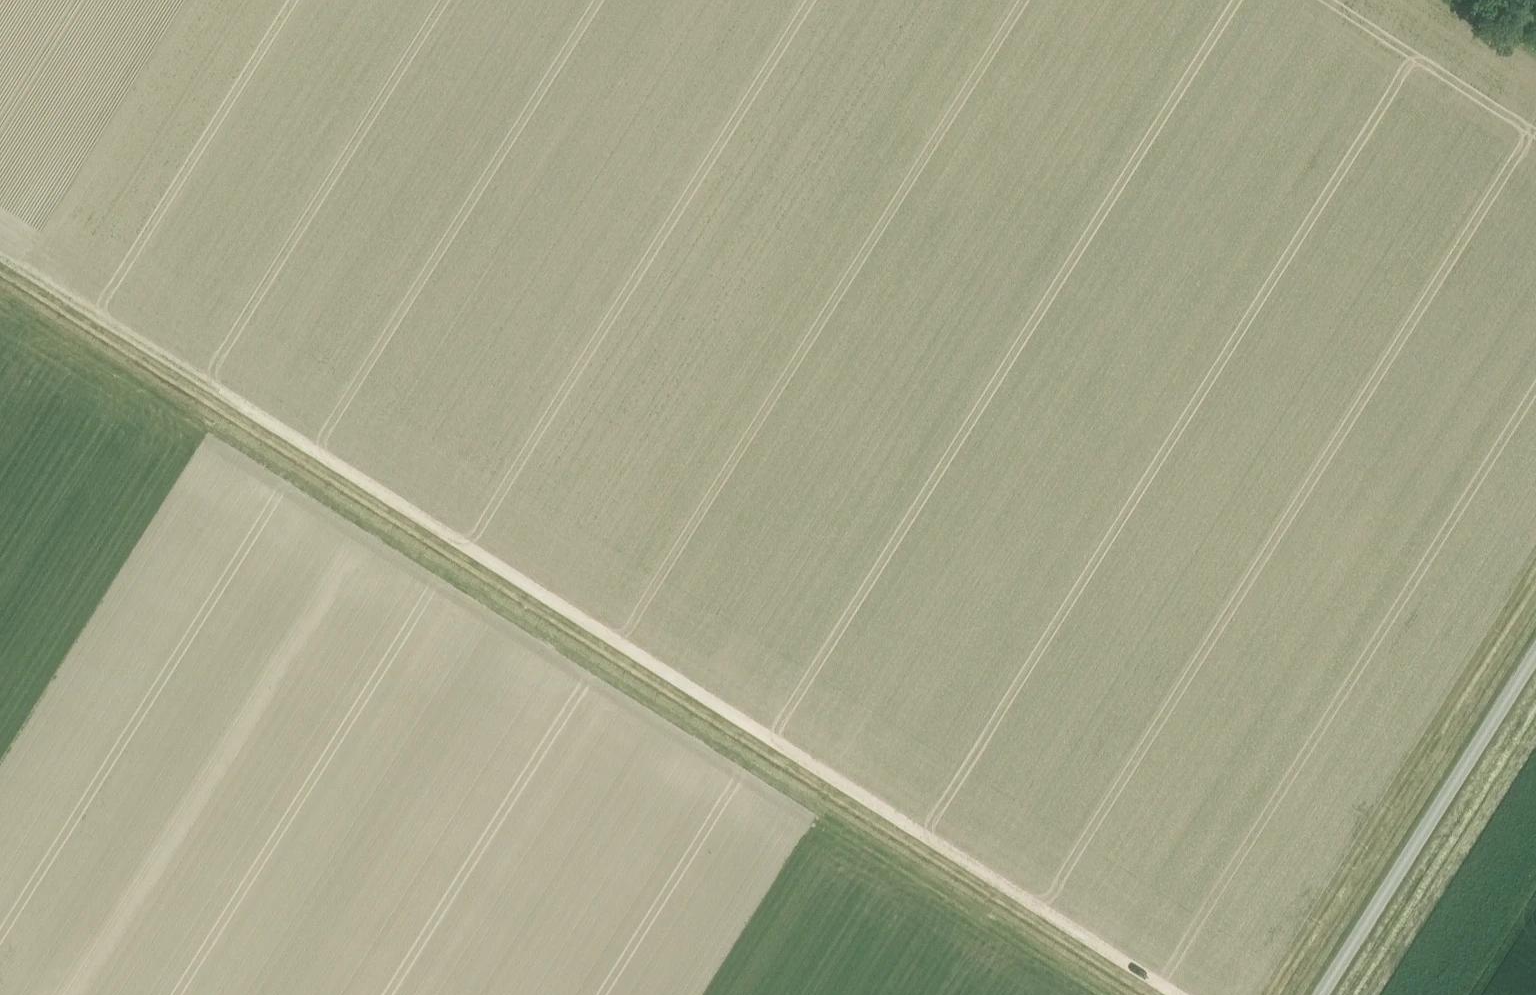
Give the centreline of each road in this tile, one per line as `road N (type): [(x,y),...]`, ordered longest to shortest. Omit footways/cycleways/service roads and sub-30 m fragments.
road 1 (track): [(0,259),(1177,994)]
road 2 (unclassified): [(1338,994),(1535,683)]

